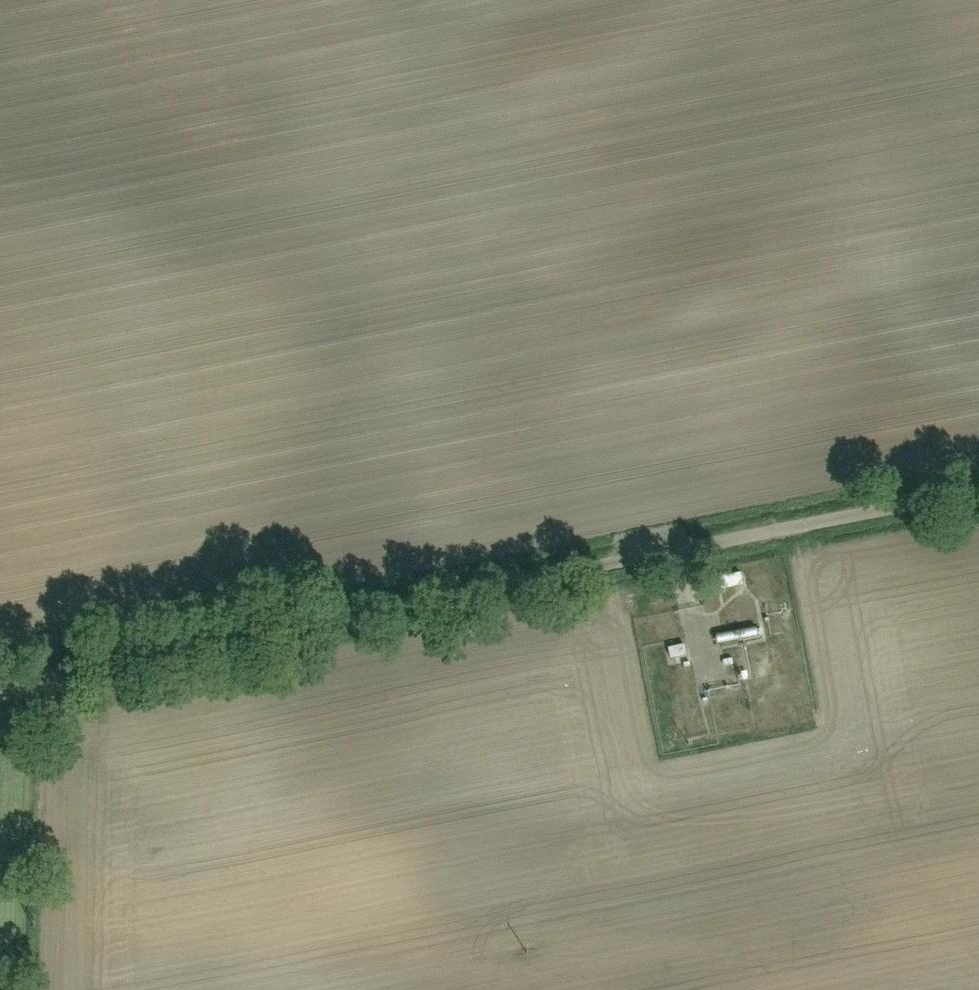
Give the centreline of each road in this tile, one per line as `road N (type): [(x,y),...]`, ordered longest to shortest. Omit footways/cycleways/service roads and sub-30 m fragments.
road 1 (unclassified): [(0,690),(978,493)]

